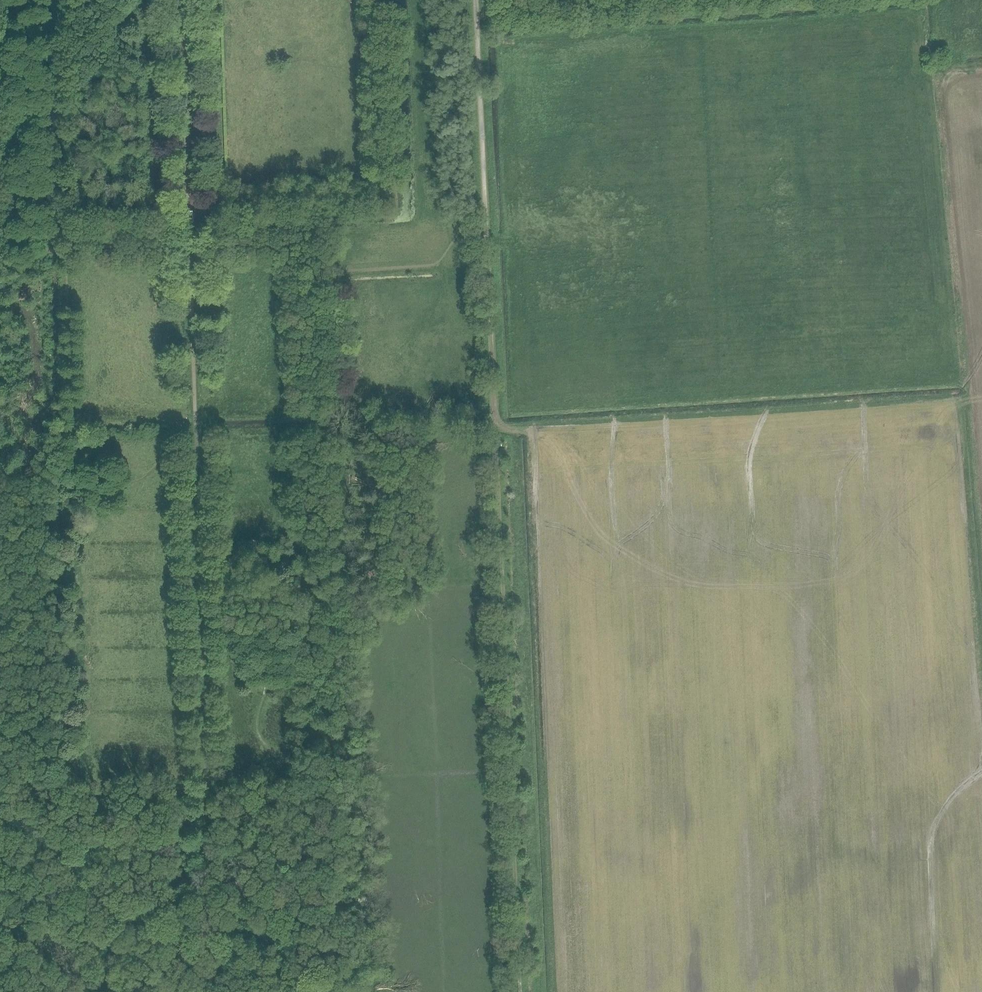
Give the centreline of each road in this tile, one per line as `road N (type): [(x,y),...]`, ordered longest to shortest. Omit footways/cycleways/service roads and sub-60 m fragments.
road 1 (track): [(211,991),(189,236)]

